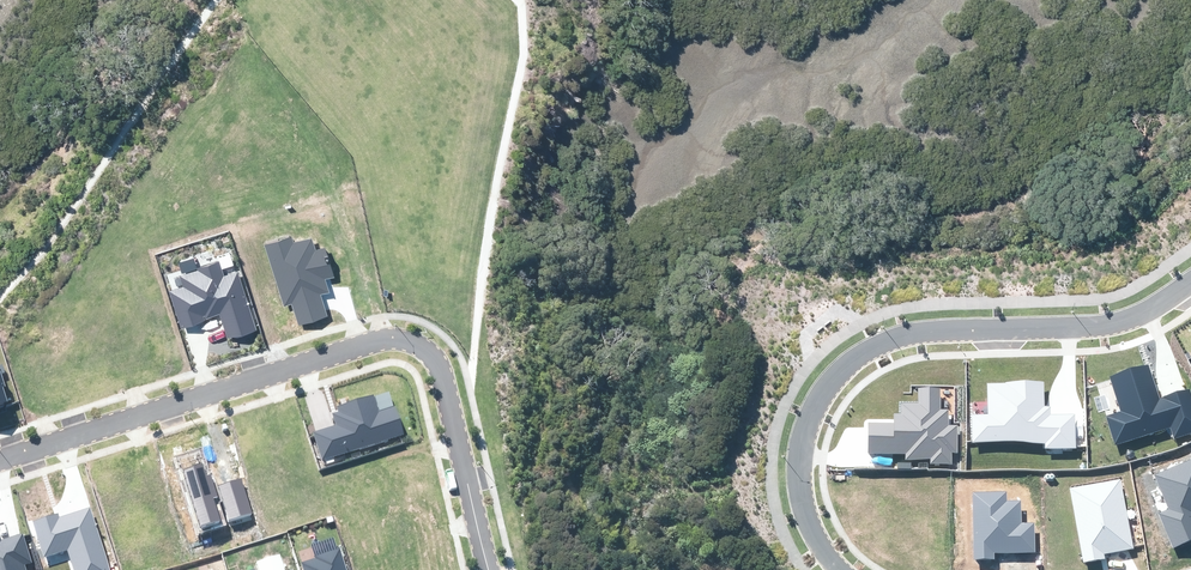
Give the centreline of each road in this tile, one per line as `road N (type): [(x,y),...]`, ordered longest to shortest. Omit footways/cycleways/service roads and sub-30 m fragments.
road 1 (residential): [(1190,283),(1123,320),(909,333),(862,353),(812,413),(800,468),(806,521),(839,569)]
road 2 (residential): [(437,358),(408,341),(384,339),(0,461)]
road 3 (residential): [(437,358),(489,569)]

